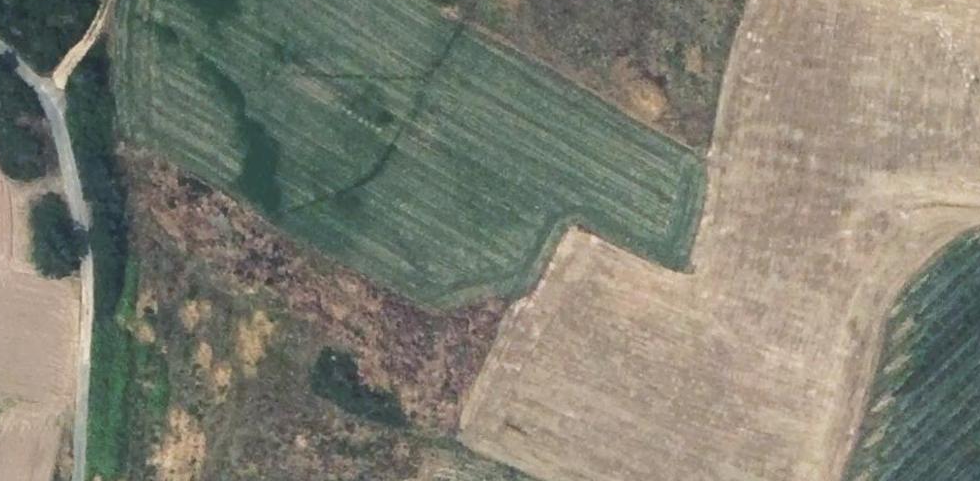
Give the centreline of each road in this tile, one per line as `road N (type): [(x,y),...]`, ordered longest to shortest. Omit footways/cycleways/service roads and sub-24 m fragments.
road 1 (residential): [(79,480),(89,259),(63,120),(0,51)]

